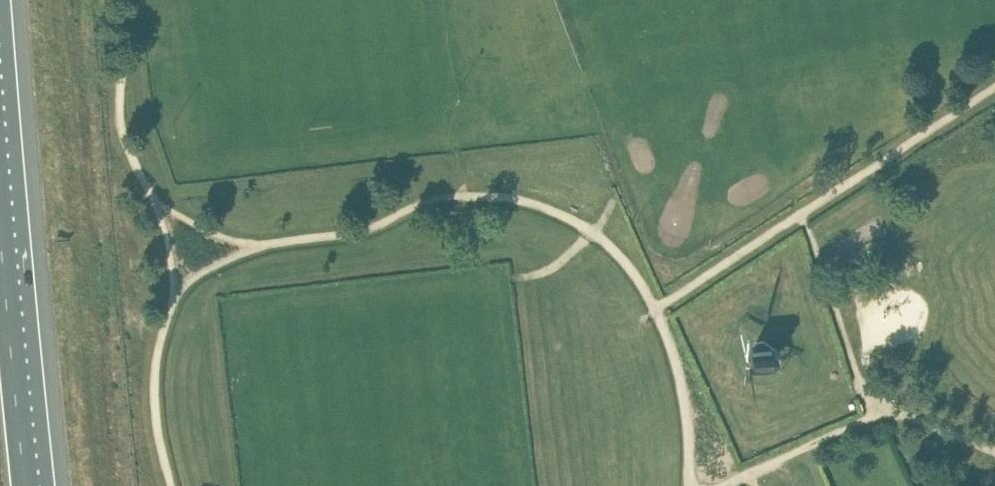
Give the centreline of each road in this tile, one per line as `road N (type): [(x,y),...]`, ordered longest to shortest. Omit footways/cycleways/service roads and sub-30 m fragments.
road 1 (motorway): [(26,485),(0,226)]

